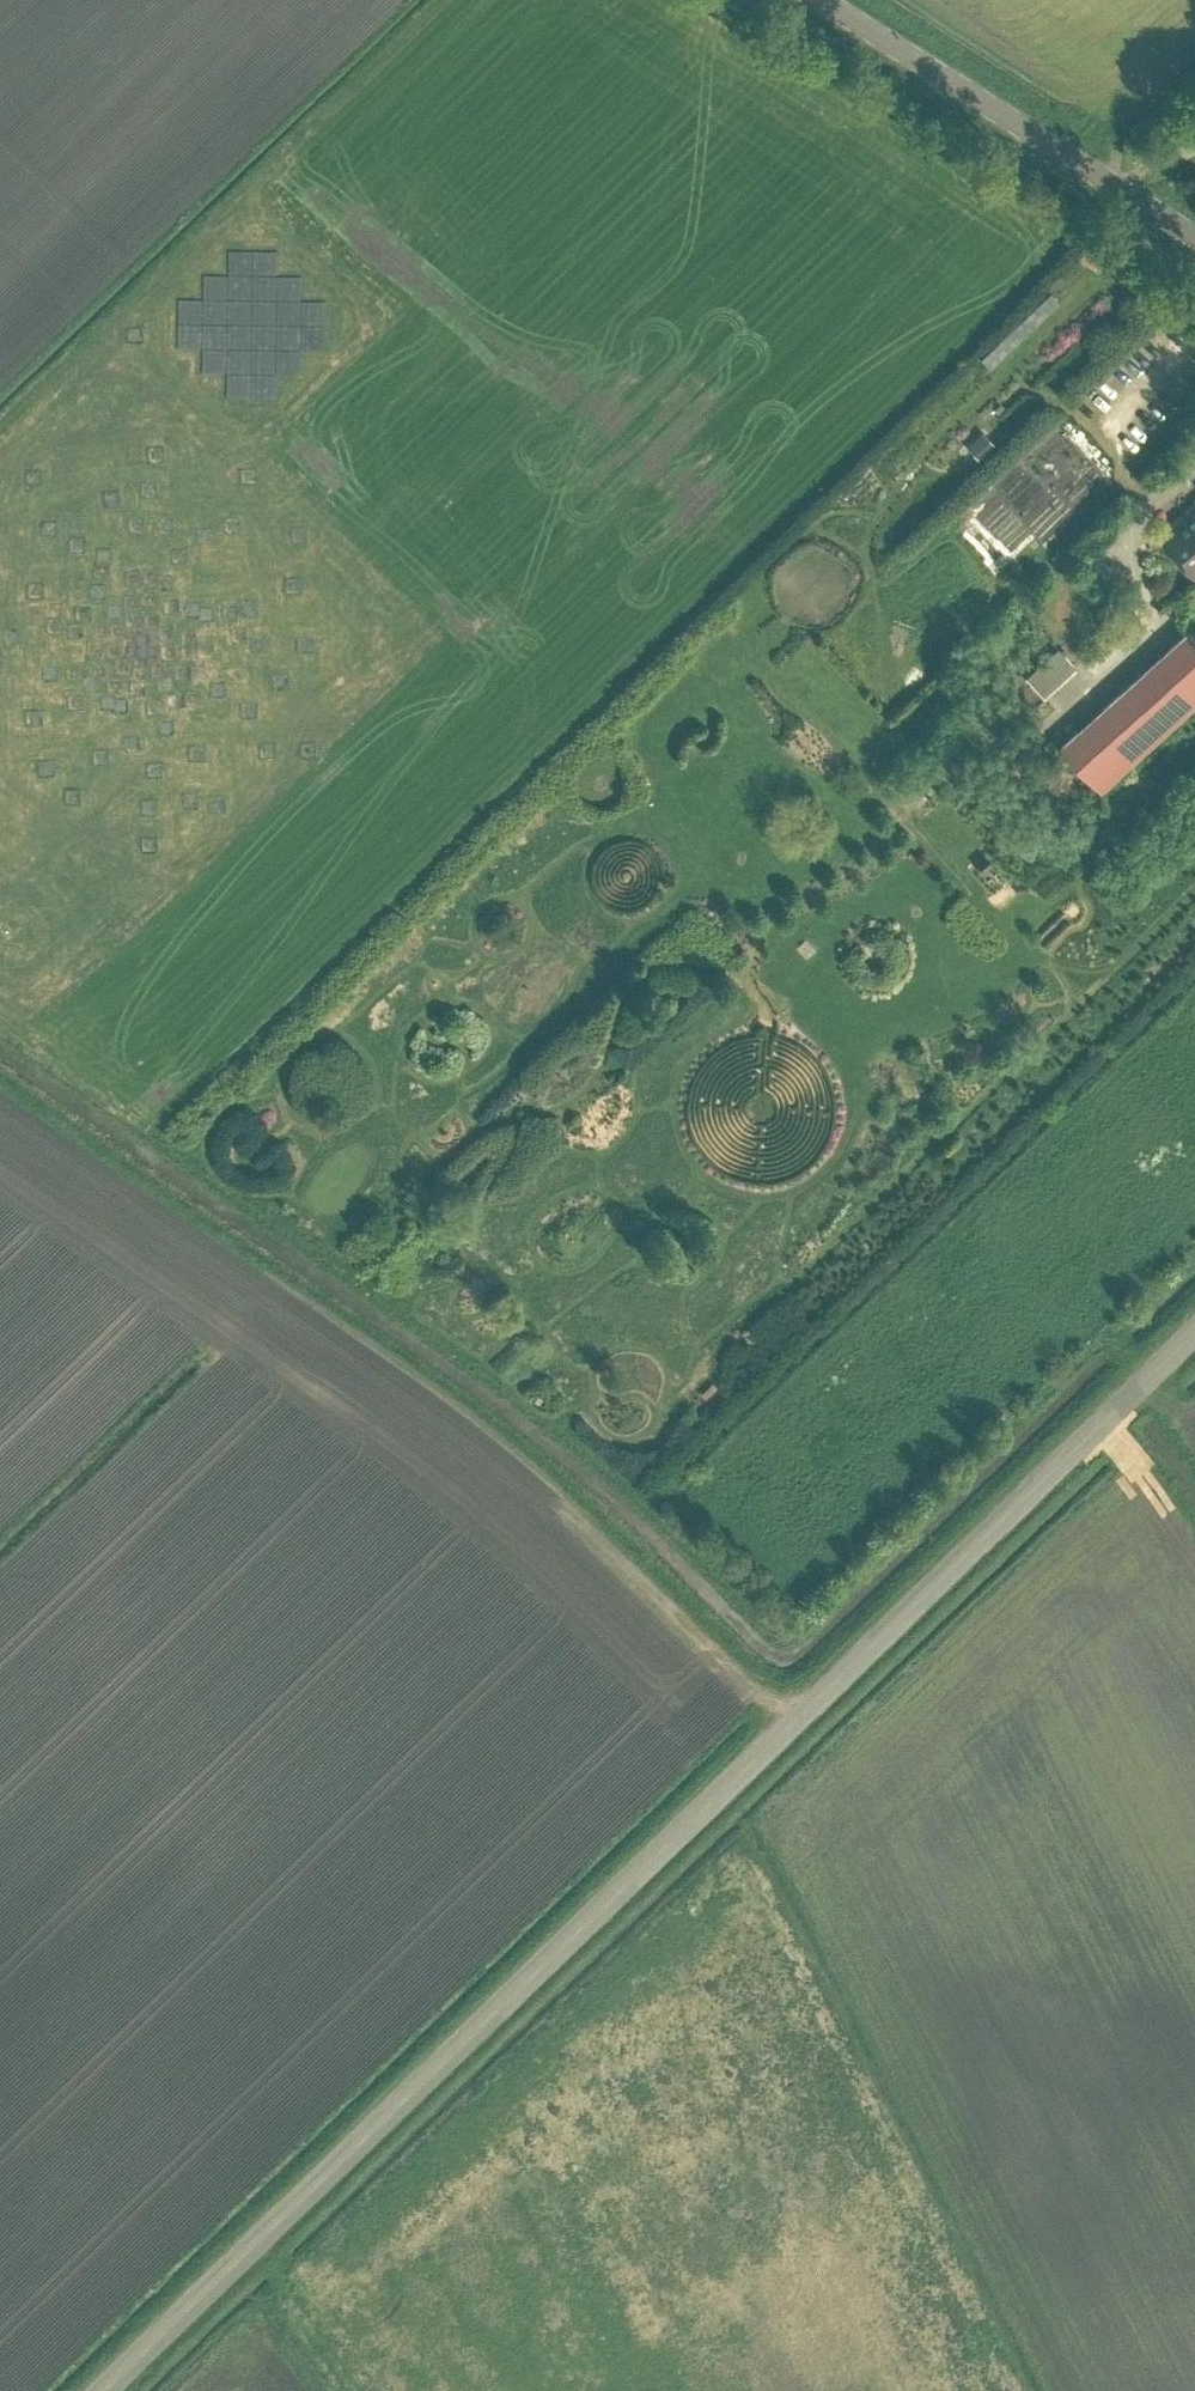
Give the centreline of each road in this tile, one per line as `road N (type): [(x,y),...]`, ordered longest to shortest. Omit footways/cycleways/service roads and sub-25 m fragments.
road 1 (tertiary): [(98,2390),(1194,1335)]
road 2 (tertiary): [(1194,235),(824,0)]

